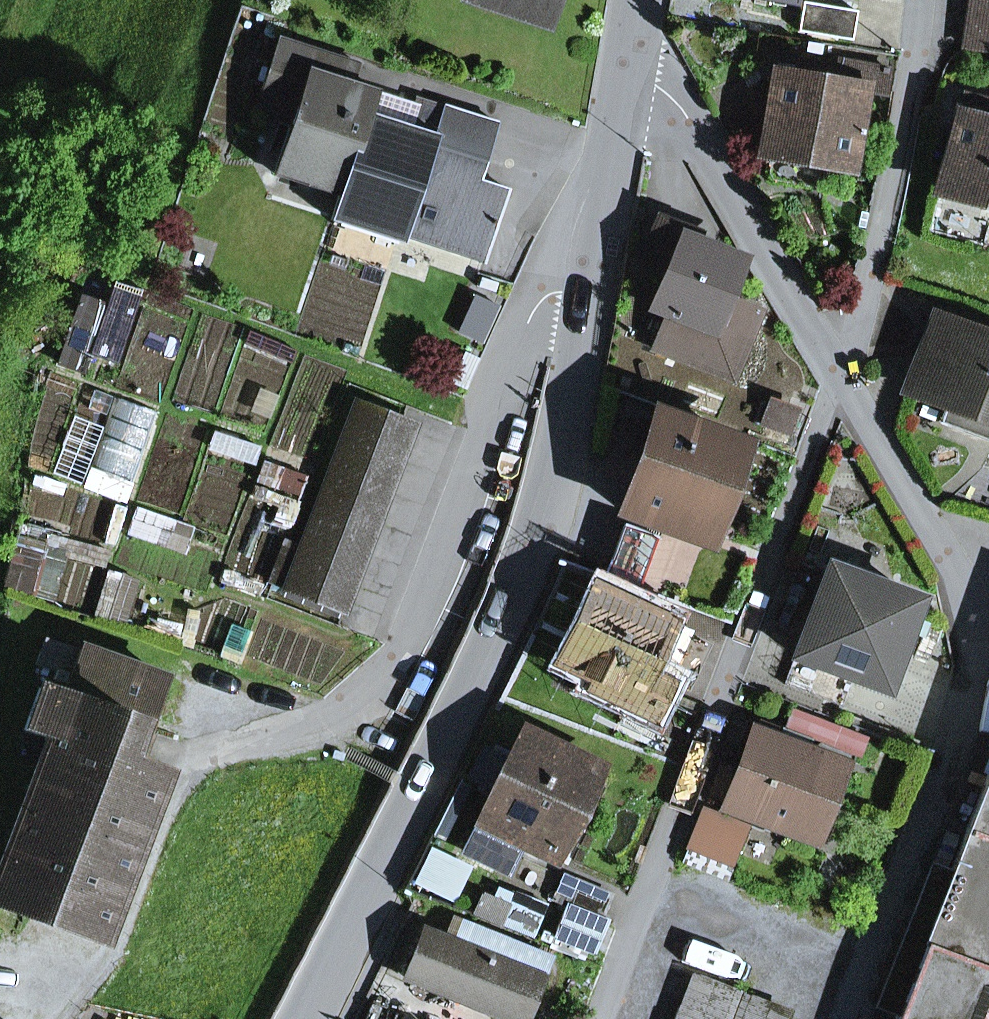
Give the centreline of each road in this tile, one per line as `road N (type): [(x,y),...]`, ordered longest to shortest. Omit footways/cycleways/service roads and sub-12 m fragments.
road 1 (tertiary): [(305,1018),(510,602),(539,526),(638,54)]
road 2 (residential): [(839,380),(974,599),(977,685),(846,1018)]
road 3 (residential): [(839,380),(612,1018)]
road 4 (track): [(70,1018),(122,958),(202,767),(316,739)]
road 5 (residential): [(923,0),(920,62),(839,380)]
road 6 (residential): [(638,54),(839,380)]

